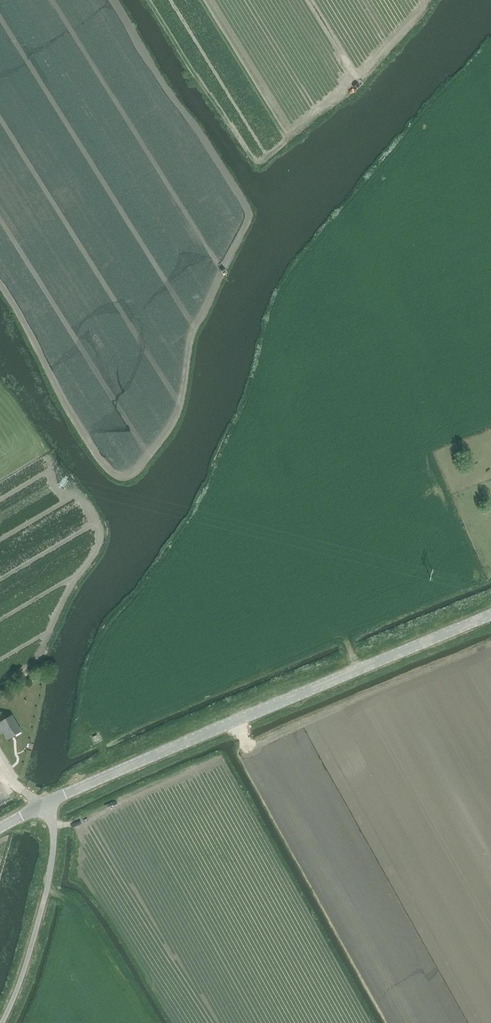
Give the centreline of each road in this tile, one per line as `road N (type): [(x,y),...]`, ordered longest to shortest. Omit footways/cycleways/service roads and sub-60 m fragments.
road 1 (unclassified): [(48,804),(490,616)]
road 2 (unclassified): [(2,1022),(51,870),(48,804)]

